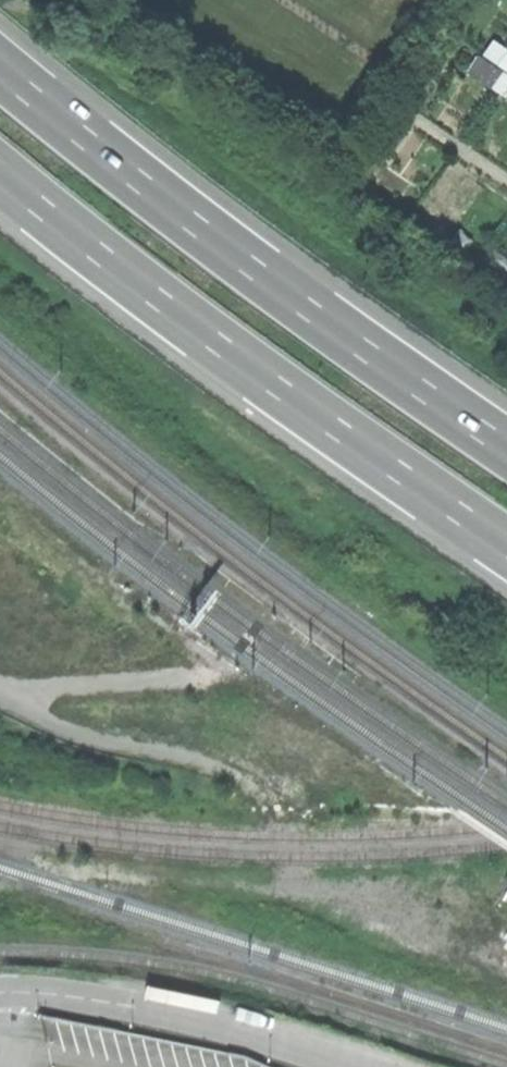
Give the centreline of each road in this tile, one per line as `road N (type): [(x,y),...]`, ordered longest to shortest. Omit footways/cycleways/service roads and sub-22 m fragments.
road 1 (track): [(0,888),(70,870),(303,886),(268,807),(242,788),(175,757),(82,740),(0,704)]
road 2 (trunk): [(506,444),(162,200),(0,69)]
road 3 (trunk): [(0,172),(115,267),(506,545)]
road 4 (unclassified): [(0,992),(186,1015),(363,1066)]

